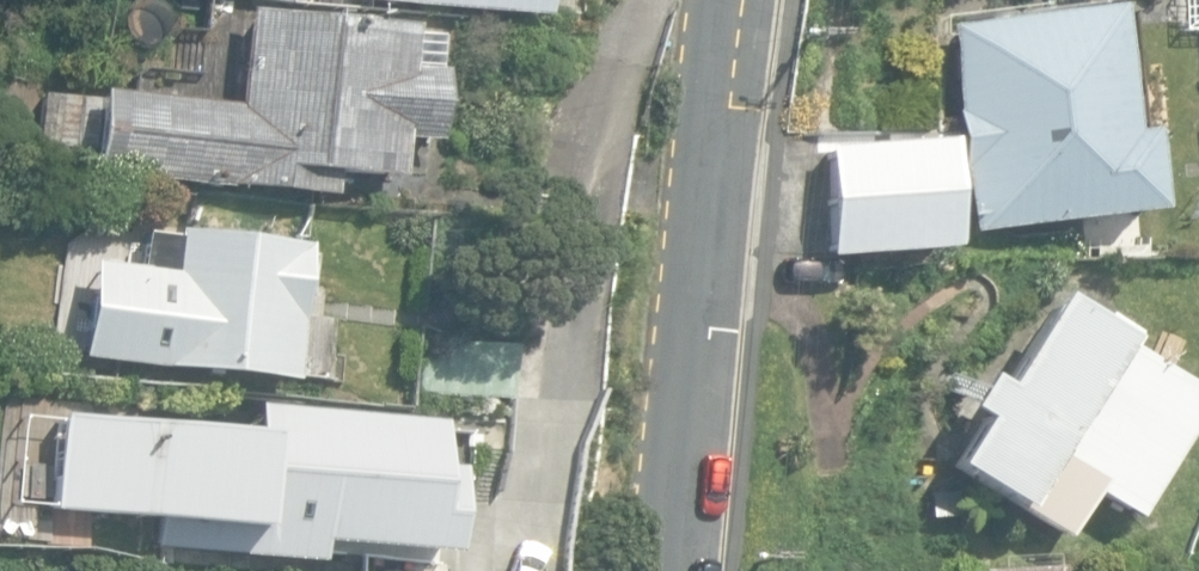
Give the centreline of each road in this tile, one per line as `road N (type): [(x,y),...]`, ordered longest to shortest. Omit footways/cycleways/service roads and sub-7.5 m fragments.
road 1 (residential): [(739,0),(683,570)]

